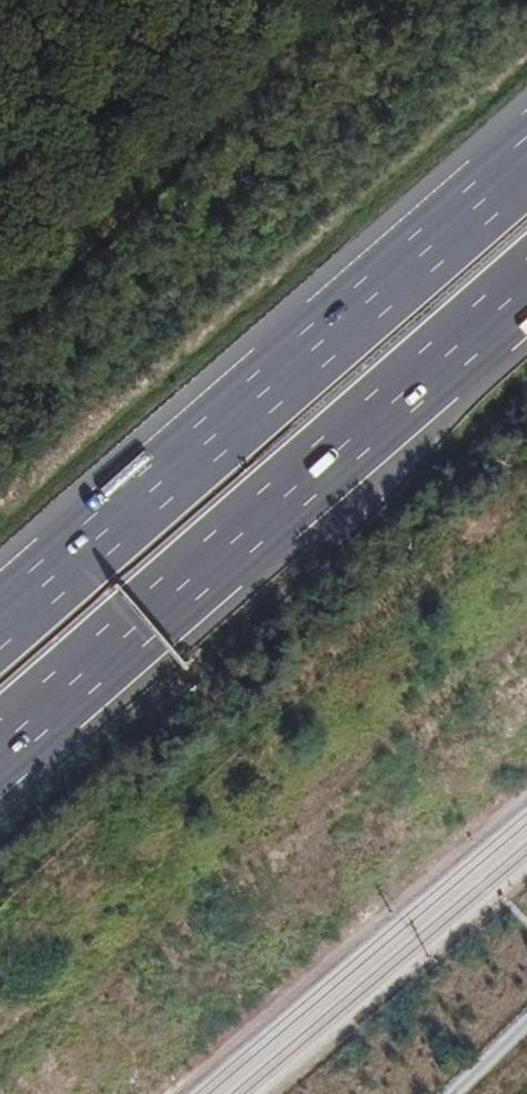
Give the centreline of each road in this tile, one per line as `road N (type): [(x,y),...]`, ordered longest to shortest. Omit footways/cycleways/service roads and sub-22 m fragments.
road 1 (motorway): [(0,747),(526,286)]
road 2 (motorway): [(526,160),(0,621)]
road 3 (track): [(332,0),(0,336)]

